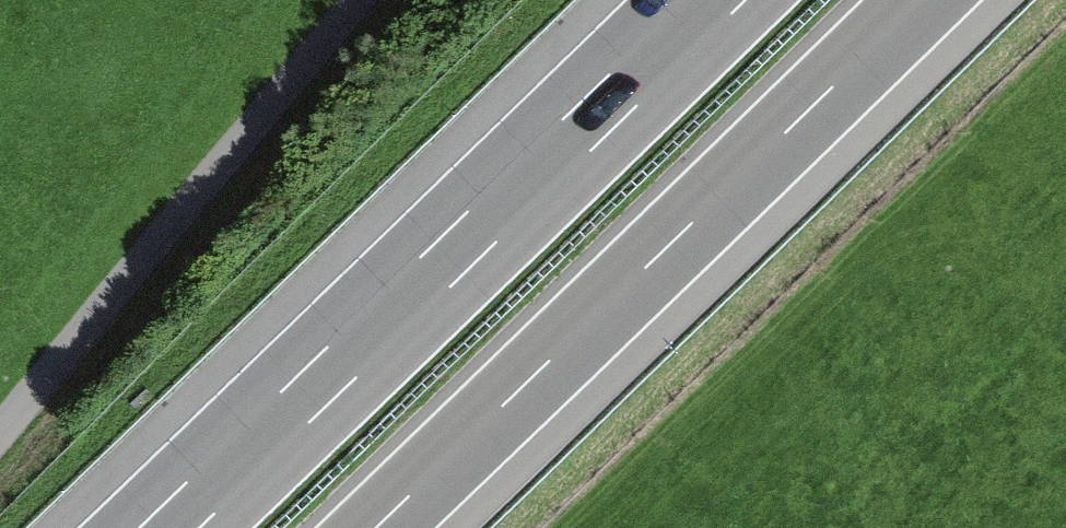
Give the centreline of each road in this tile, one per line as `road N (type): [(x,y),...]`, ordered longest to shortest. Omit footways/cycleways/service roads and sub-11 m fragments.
road 1 (motorway): [(377,527),(924,0)]
road 2 (motorway): [(714,0),(168,527)]

